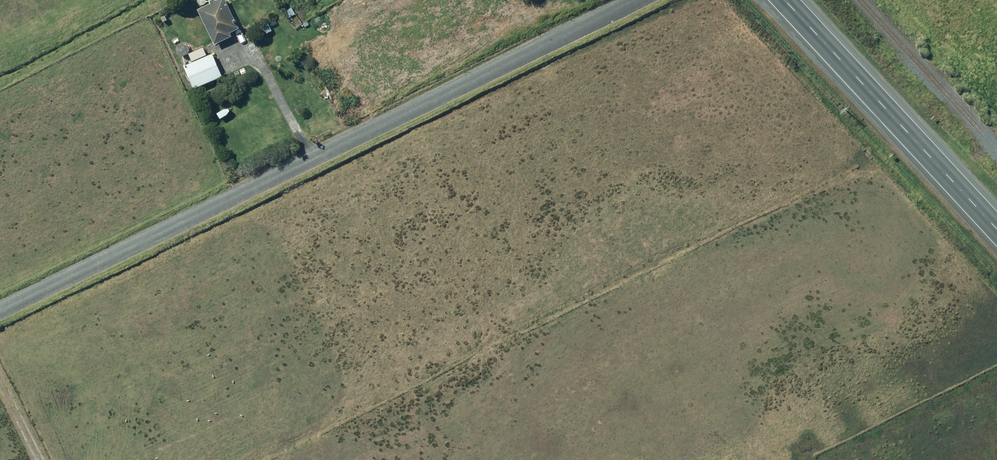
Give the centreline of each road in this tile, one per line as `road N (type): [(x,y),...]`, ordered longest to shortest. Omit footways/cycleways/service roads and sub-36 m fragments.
road 1 (unclassified): [(0,312),(632,0)]
road 2 (primary): [(996,230),(784,0)]

